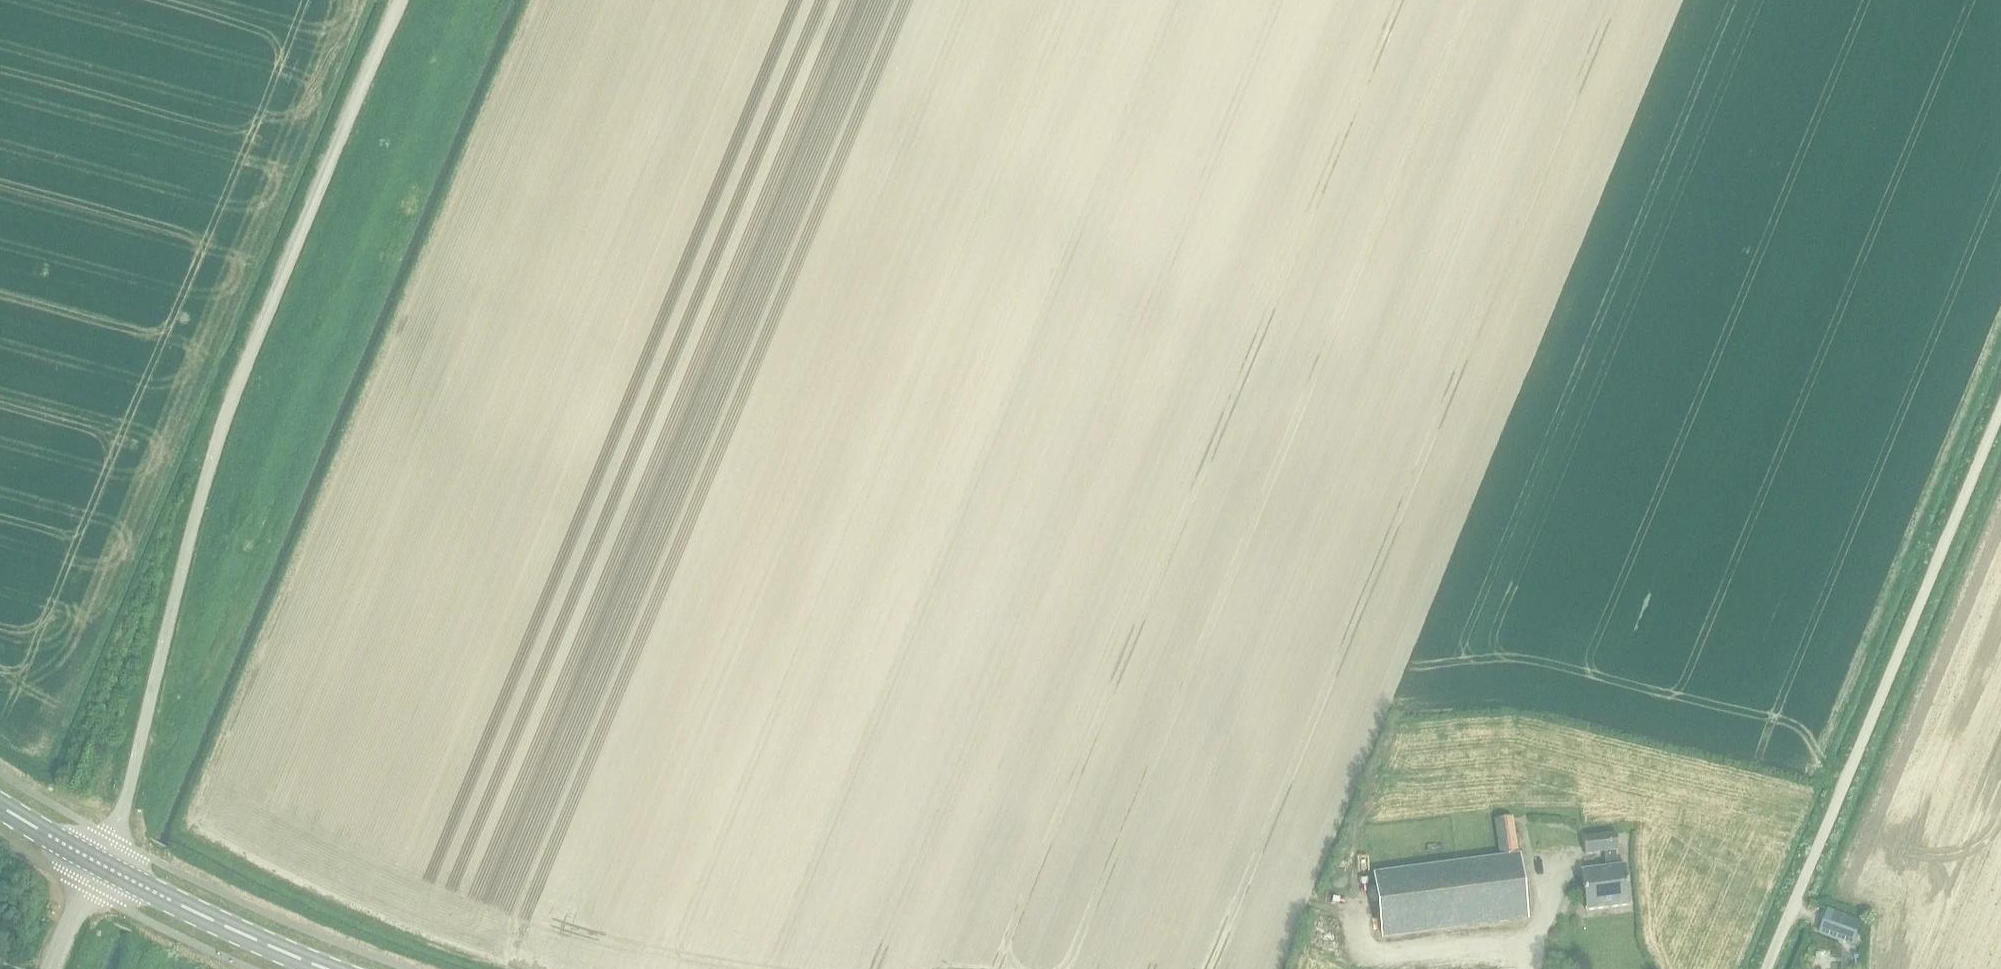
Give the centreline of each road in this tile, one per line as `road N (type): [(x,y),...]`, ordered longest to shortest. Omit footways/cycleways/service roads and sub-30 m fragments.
road 1 (unclassified): [(103,864),(224,421),(397,0)]
road 2 (unclassified): [(1767,968),(2000,414)]
road 3 (secondary): [(341,968),(103,864)]

